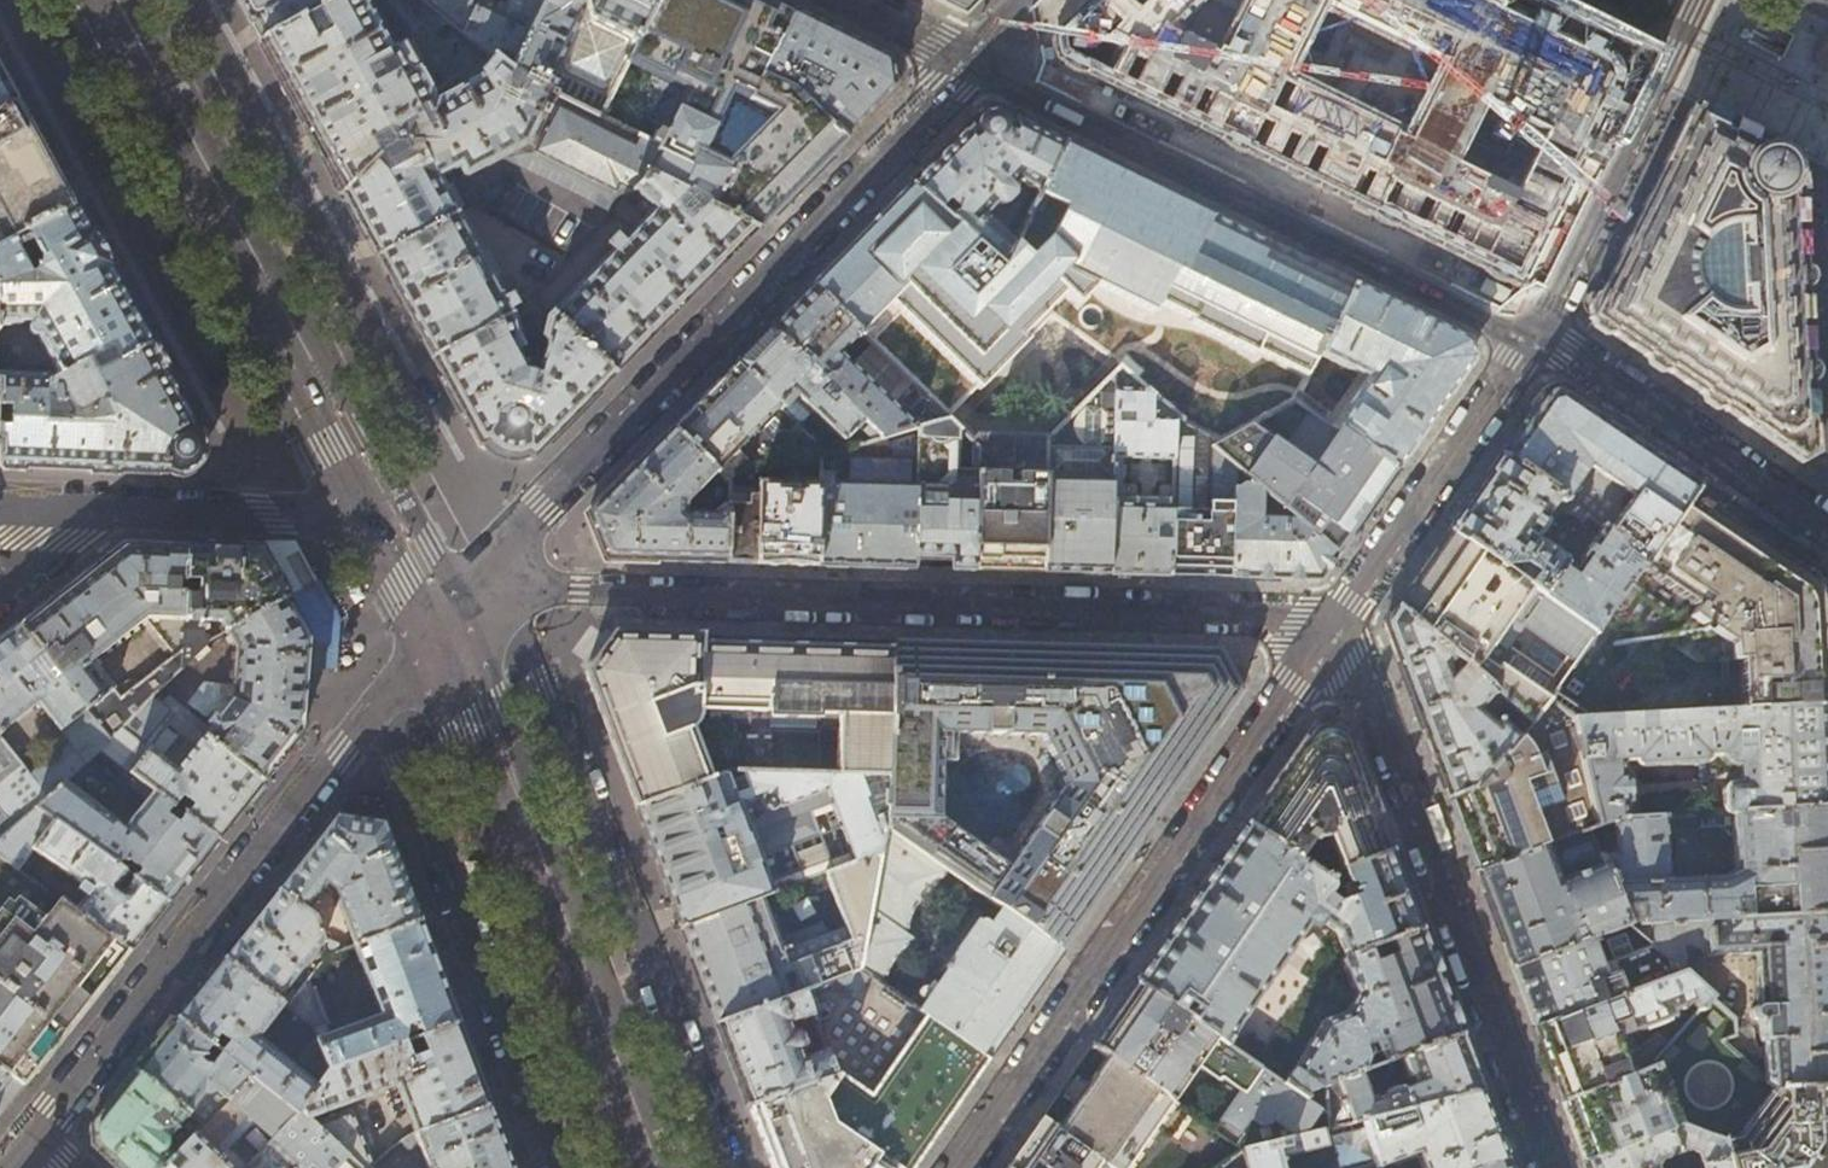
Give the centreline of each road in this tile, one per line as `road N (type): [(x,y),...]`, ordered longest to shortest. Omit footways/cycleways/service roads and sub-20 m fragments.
road 1 (unclassified): [(436,626),(579,592),(1333,617)]
road 2 (residential): [(436,626),(973,62)]
road 3 (residential): [(1333,617),(957,1167)]
road 4 (residential): [(35,1132),(436,626)]
road 5 (residential): [(1534,333),(973,62)]
road 6 (secondary): [(96,0),(380,523)]
road 7 (residential): [(1333,617),(1547,1167)]
road 8 (secondary): [(436,626),(639,1167)]
road 9 (residential): [(1697,0),(1534,333)]
road 10 (residential): [(1827,532),(1534,333)]
road 11 (residential): [(1534,333),(1333,617)]
road 12 (residential): [(380,523),(119,509)]
road 13 (residential): [(0,601),(119,509)]
road 14 (residential): [(973,62),(849,0)]

